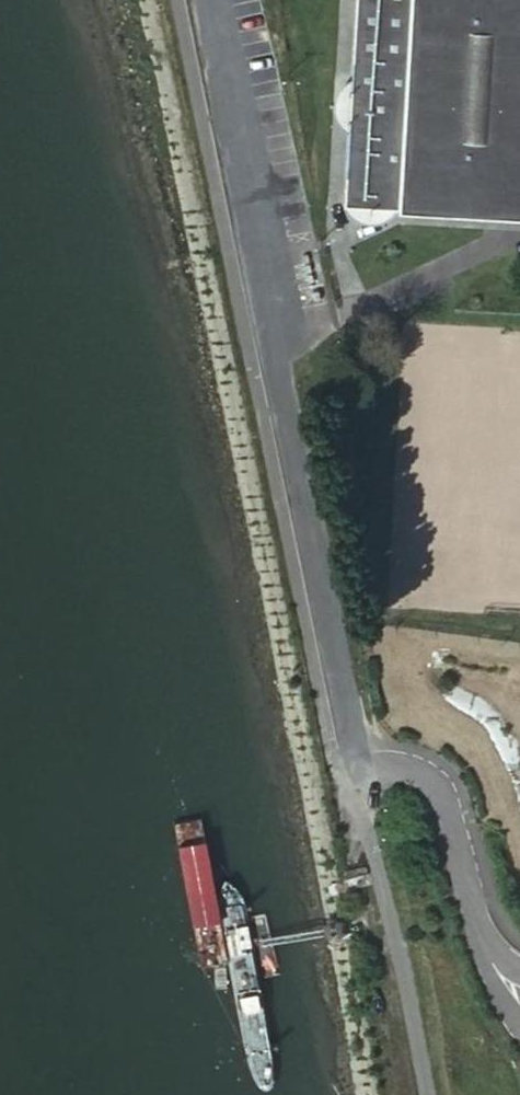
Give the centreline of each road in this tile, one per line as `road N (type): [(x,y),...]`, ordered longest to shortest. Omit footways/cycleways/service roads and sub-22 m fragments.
road 1 (unclassified): [(216,0),(284,440),(348,738)]
road 2 (unclassified): [(473,907),(436,783),(400,761),(373,758),(348,738)]
road 3 (unclassified): [(473,907),(481,961),(519,1024)]

